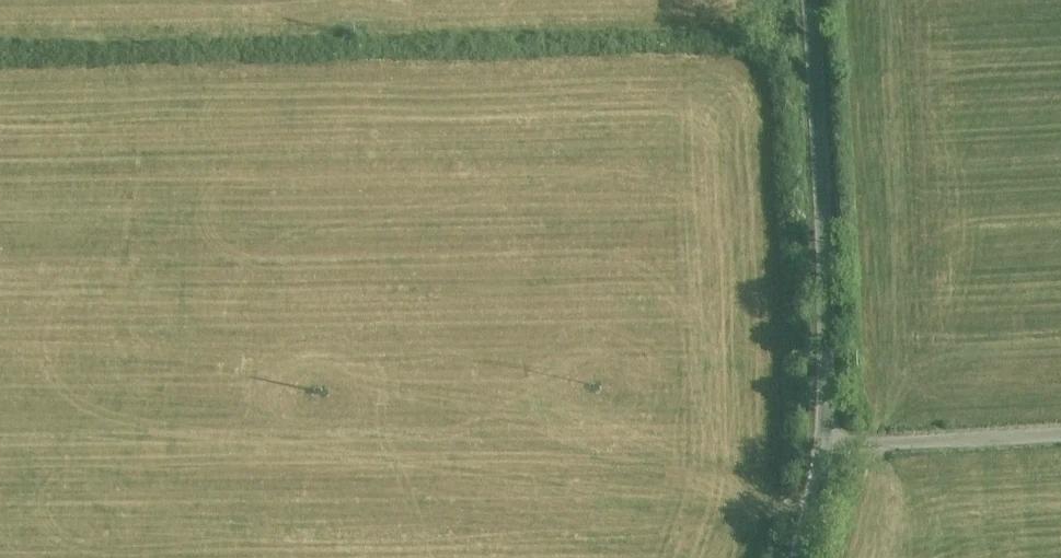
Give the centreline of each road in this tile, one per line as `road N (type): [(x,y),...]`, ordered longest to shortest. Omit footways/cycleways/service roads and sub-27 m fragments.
road 1 (unclassified): [(797,557),(826,451),(830,349),(810,0)]

